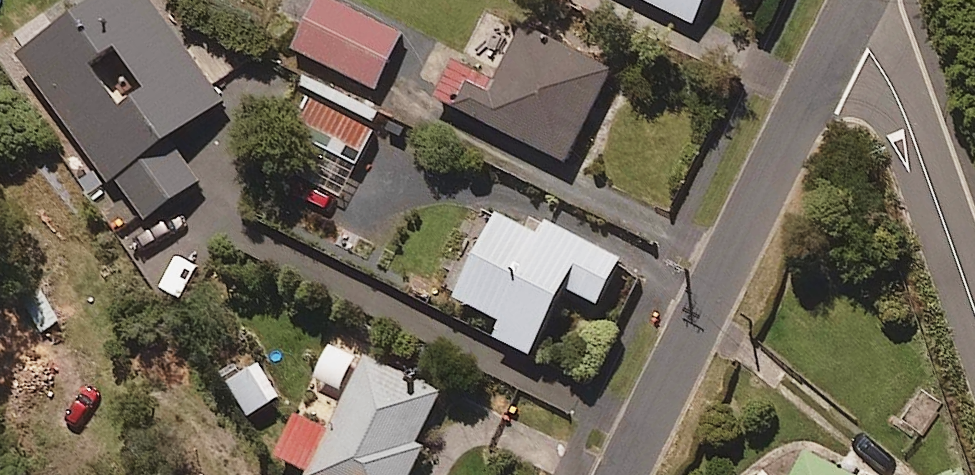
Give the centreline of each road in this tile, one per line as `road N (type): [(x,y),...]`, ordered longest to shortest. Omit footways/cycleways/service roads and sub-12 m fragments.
road 1 (residential): [(859,9),(624,474)]
road 2 (residential): [(859,9),(974,330)]

